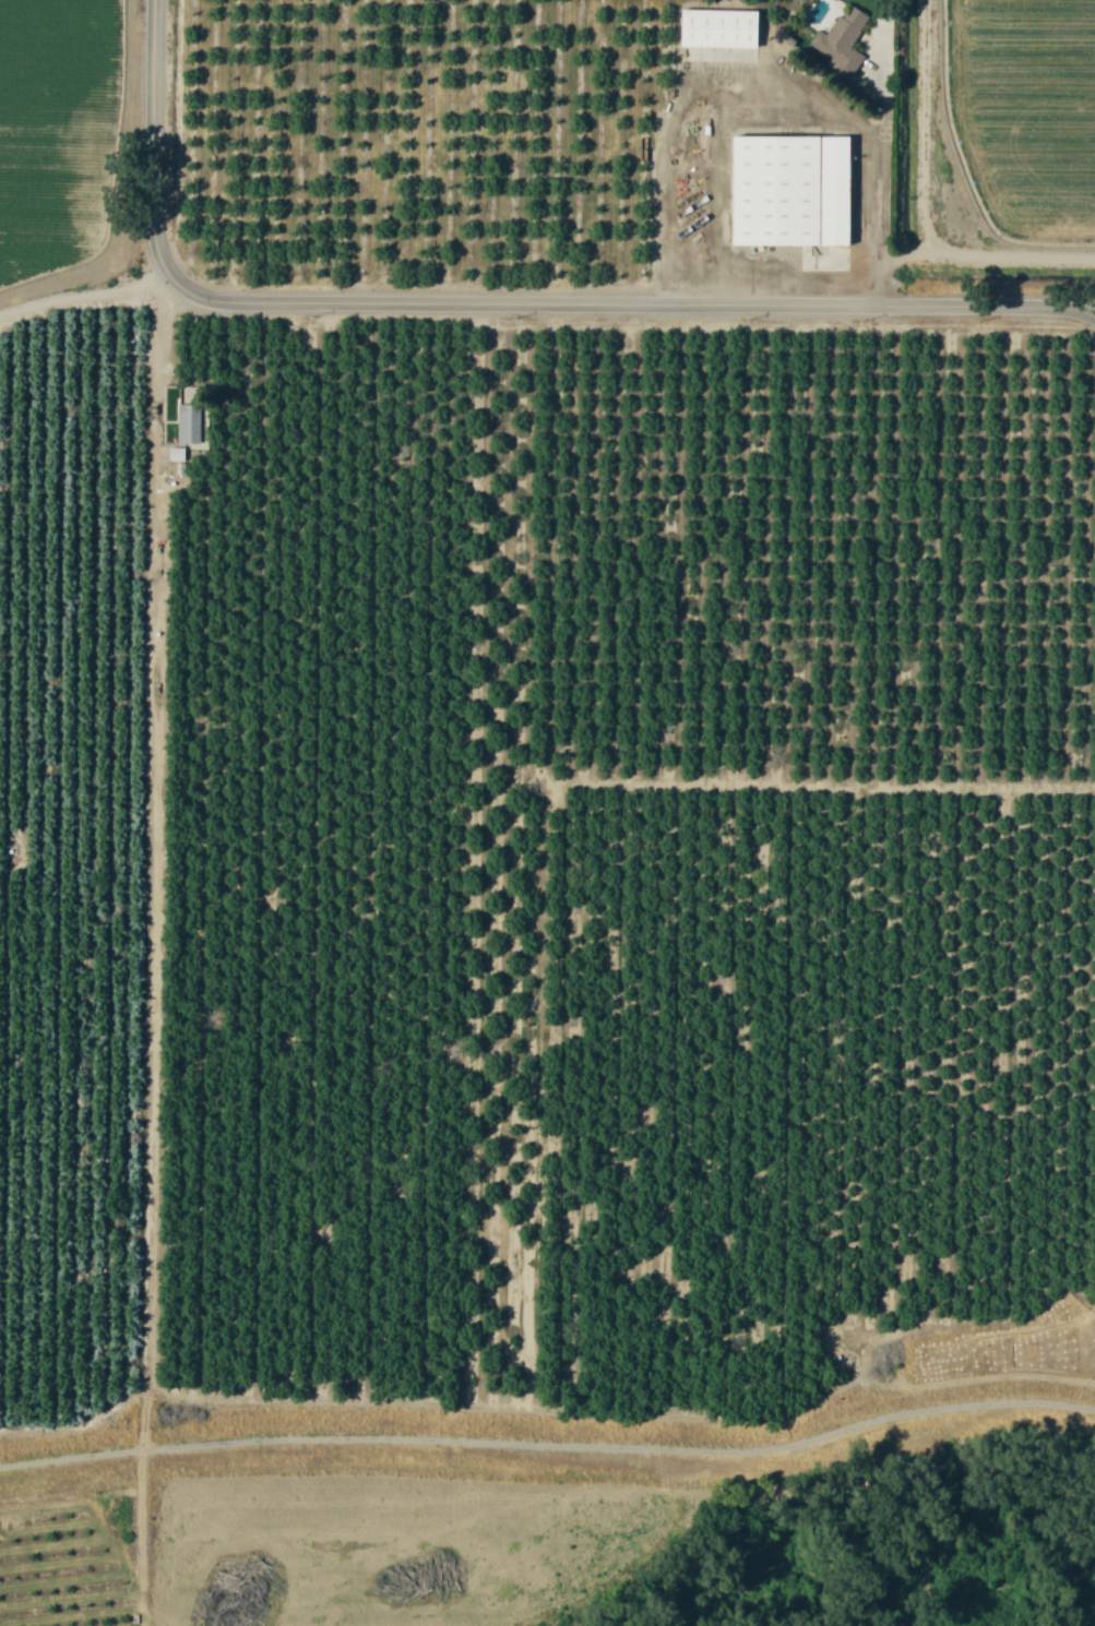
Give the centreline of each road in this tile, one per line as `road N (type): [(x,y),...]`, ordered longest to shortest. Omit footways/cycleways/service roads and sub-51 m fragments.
road 1 (tertiary): [(1094,315),(211,303),(178,282),(160,234),(161,0)]
road 2 (track): [(1094,1409),(930,1411),(784,1452),(742,1456),(309,1443),(144,1451),(0,1473)]

